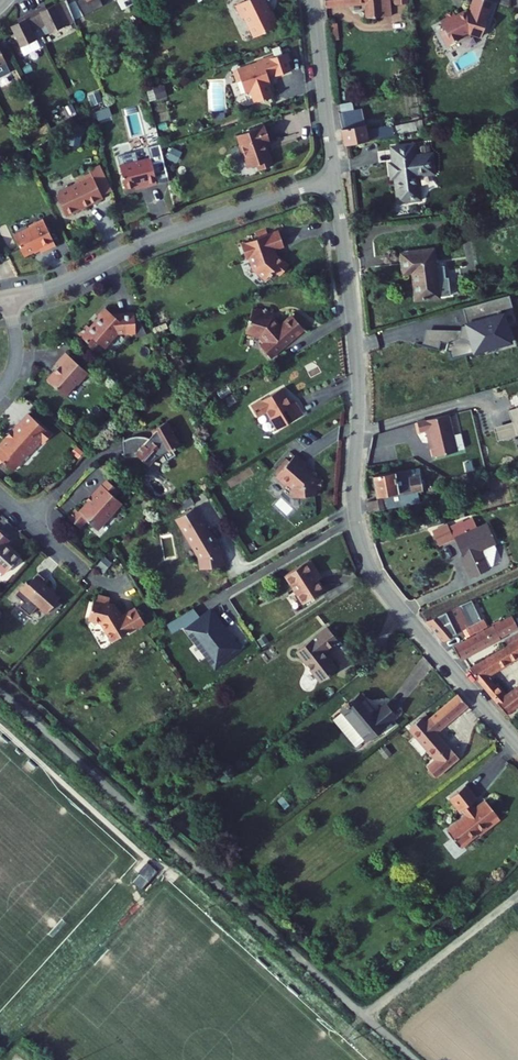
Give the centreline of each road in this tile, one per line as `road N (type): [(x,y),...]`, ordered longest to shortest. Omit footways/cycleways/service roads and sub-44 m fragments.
road 1 (residential): [(517,743),(393,597),(361,537),(357,354),(335,175)]
road 2 (residential): [(10,297),(335,175)]
road 3 (residential): [(335,175),(314,0)]

